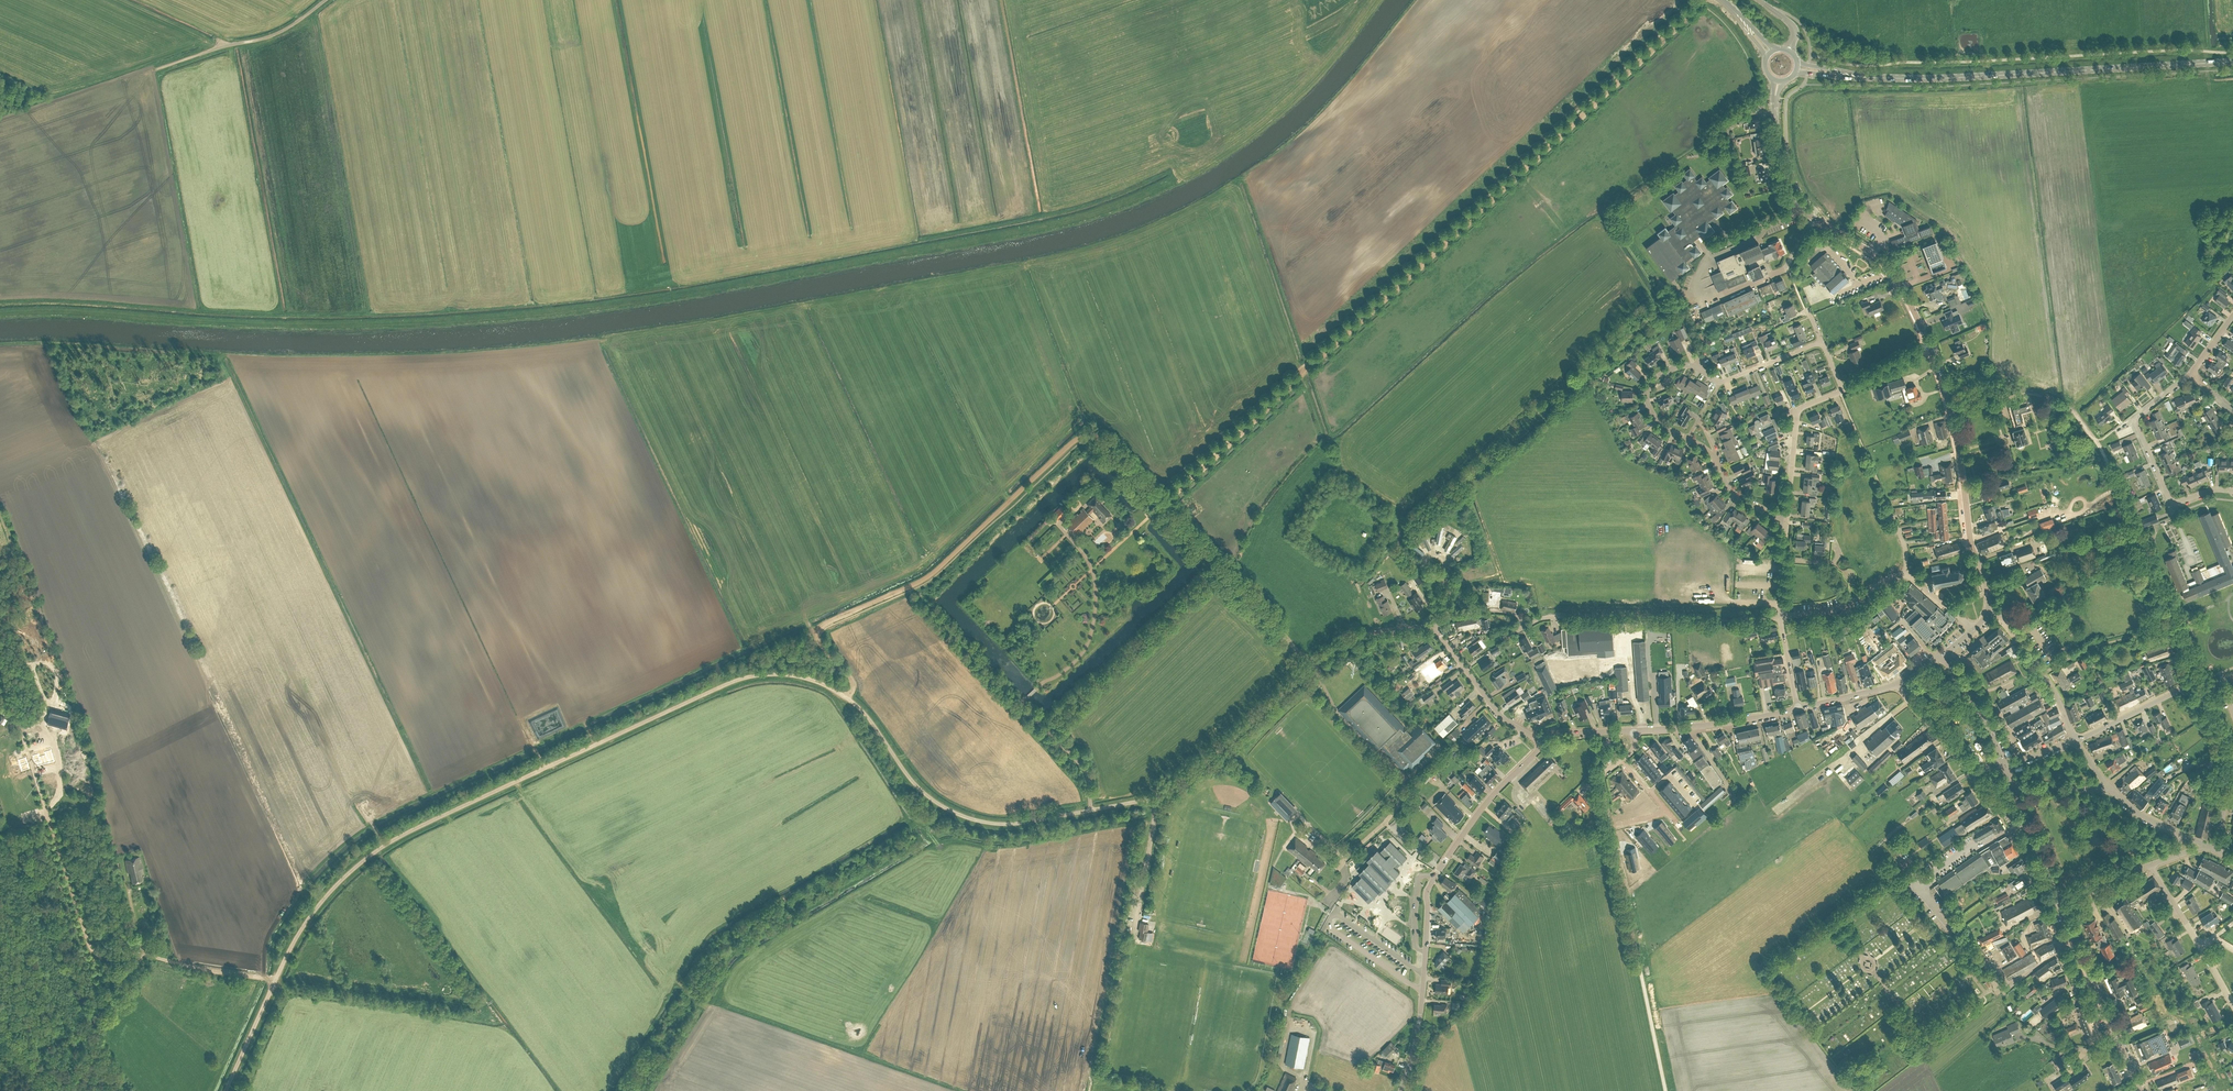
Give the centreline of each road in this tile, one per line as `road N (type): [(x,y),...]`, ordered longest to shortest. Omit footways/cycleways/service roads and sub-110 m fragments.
road 1 (unclassified): [(225,1090),(292,944),(335,886),(368,857),(734,680),(793,675),(835,689),(867,715),(930,797),(972,819),(1007,823),(1164,793),(1312,667)]
road 2 (track): [(1702,0),(1300,376)]
road 3 (track): [(1161,504),(1102,441),(1083,437),(925,578),(816,630)]
road 4 (tertiary): [(1401,1090),(1419,1025),(1427,891),(1485,804),(1543,743)]
road 5 (track): [(0,665),(20,727),(46,736),(57,754),(59,791),(46,810),(89,944),(101,954),(145,955)]
road 6 (primary): [(2232,61),(1869,77)]
road 7 (unclassified): [(1666,1090),(1609,820)]
road 8 (track): [(2172,612),(2093,437),(2069,407),(2029,393)]
road 9 (residential): [(1689,438),(1650,409),(1647,390),(1658,375),(1688,365),(1722,381),(1821,341)]
road 10 (residential): [(2232,490),(2172,504),(2134,419),(2192,373)]
road 11 (tertiary): [(1987,609),(1944,389)]
road 12 (track): [(1745,619),(1553,616)]
road 13 (track): [(1300,376),(1161,504)]
road 14 (track): [(1287,638),(1161,504)]
road 15 (unclassified): [(160,68),(265,37),(325,0)]
road 16 (tertiary): [(1929,346),(1885,266),(1813,218)]
road 17 (tertiary): [(1635,730),(1798,708)]
road 18 (unclassified): [(2141,1090),(2076,940)]
road 19 (unclassified): [(2216,850),(2225,754),(2205,691)]
road 20 (unclassified): [(1543,743),(1498,713),(1434,628)]
road 21 (tertiary): [(1987,609),(2015,632),(2076,739)]
road 22 (unclassified): [(1787,520),(1798,410),(1842,391)]
road 23 (track): [(65,1090),(92,1023),(145,955)]
road 24 (residential): [(1898,682),(1970,769),(2004,765)]
road 25 (unclassified): [(2076,739),(2188,686),(2205,691)]
road 26 (track): [(145,955),(276,979)]
road 27 (unclassified): [(1312,667),(1365,634),(1434,628)]
road 28 (residential): [(1904,575),(1830,610),(1781,616)]
road 29 (tertiary): [(2004,765),(1941,655)]

